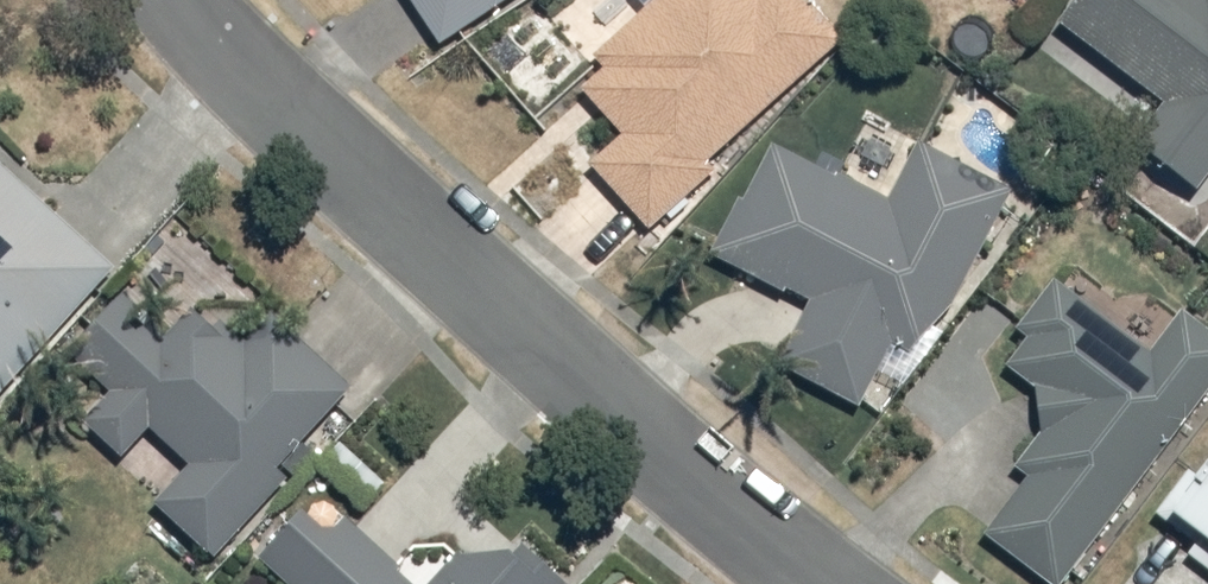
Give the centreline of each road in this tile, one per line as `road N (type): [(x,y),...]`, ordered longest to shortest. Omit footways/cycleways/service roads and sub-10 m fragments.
road 1 (residential): [(176,0),(255,86),(822,583)]

